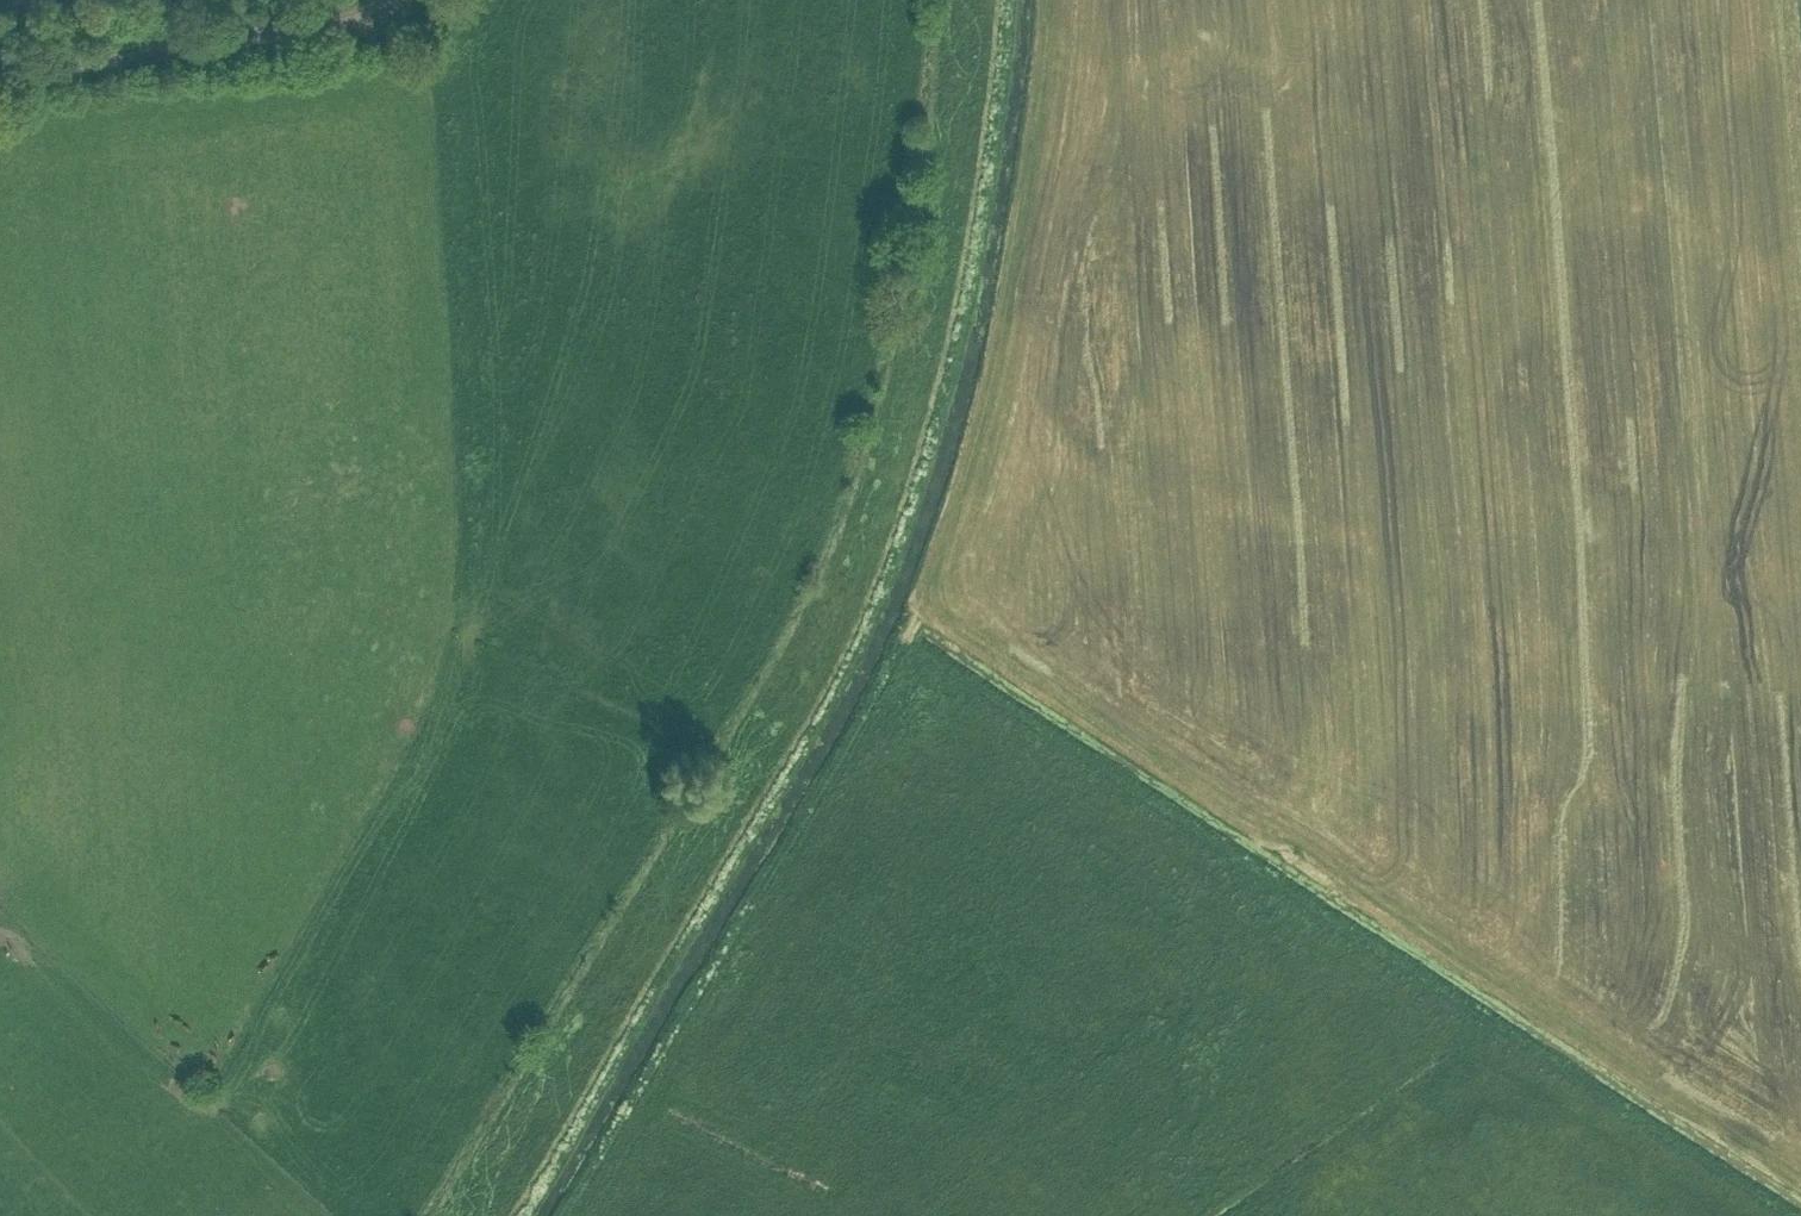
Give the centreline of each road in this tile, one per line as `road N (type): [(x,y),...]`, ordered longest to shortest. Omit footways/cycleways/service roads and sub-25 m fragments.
road 1 (unclassified): [(393,0),(348,20),(0,79)]

